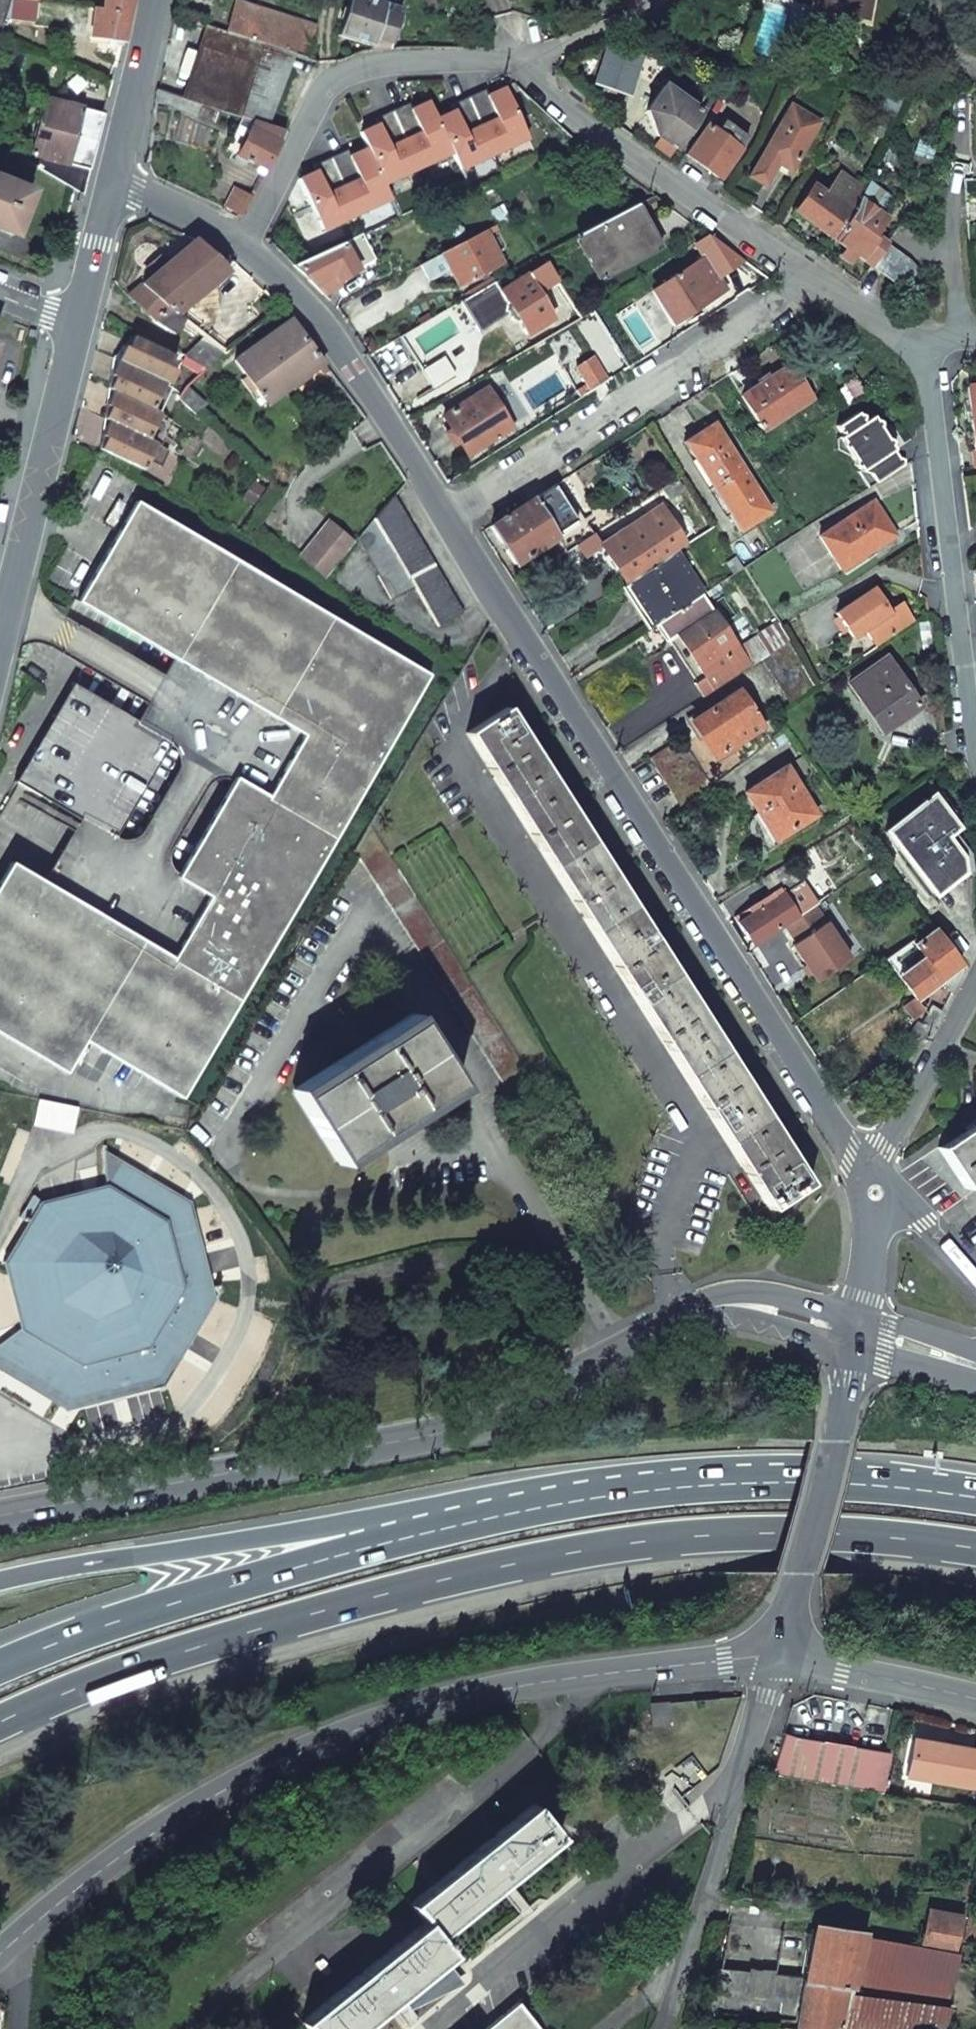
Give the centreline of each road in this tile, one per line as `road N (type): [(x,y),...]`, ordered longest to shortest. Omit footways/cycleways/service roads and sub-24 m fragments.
road 1 (trunk): [(0,1736),(146,1676),(380,1606),(616,1550),(811,1542),(975,1560)]
road 2 (tertiary): [(0,1521),(472,1426),(694,1311),(770,1310),(861,1333)]
road 3 (residential): [(778,1658),(540,1682),(382,1721),(280,1760),(183,1815),(94,1873),(8,1947)]
road 4 (residential): [(444,515),(861,1178)]
road 5 (trunk): [(678,1489),(366,1552),(132,1613),(0,1667)]
road 6 (trunk): [(678,1489),(135,1557),(0,1583)]
road 7 (residential): [(444,515),(818,281)]
road 8 (residential): [(818,281),(495,59)]
road 9 (residential): [(778,1658),(659,2028)]
road 10 (residential): [(975,733),(927,352)]
road 11 (residential): [(495,59),(371,60),(329,81),(249,246)]
road 12 (unclassified): [(861,1333),(778,1658)]
road 13 (residential): [(249,246),(353,370),(444,515)]
road 14 (tertiary): [(76,325),(0,631)]
road 15 (trunk): [(975,1494),(817,1478),(678,1489)]
road 16 (residential): [(880,1172),(885,1148),(975,983)]
road 17 (residential): [(975,1703),(778,1658)]
road 18 (tertiary): [(150,0),(114,180)]
road 19 (residential): [(495,59),(556,49),(666,0)]
road 20 (residential): [(953,170),(958,333)]
road 21 (residential): [(114,180),(249,246)]
road 22 (tertiary): [(114,180),(76,325)]
road 23 (residential): [(927,352),(818,281)]
road 24 (tertiary): [(861,1333),(975,1367)]

